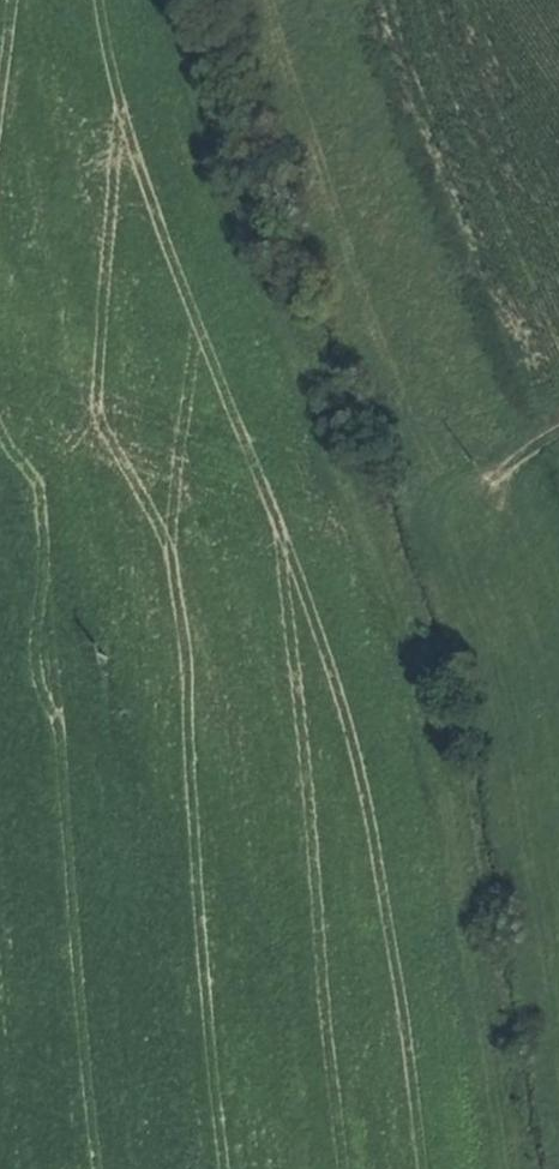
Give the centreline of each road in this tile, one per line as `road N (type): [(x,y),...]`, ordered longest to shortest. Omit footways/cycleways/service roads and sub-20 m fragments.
road 1 (track): [(172,1168),(165,1039),(125,767),(91,669),(0,504)]
road 2 (track): [(558,1072),(505,699),(432,492)]
road 3 (track): [(558,423),(432,492)]

